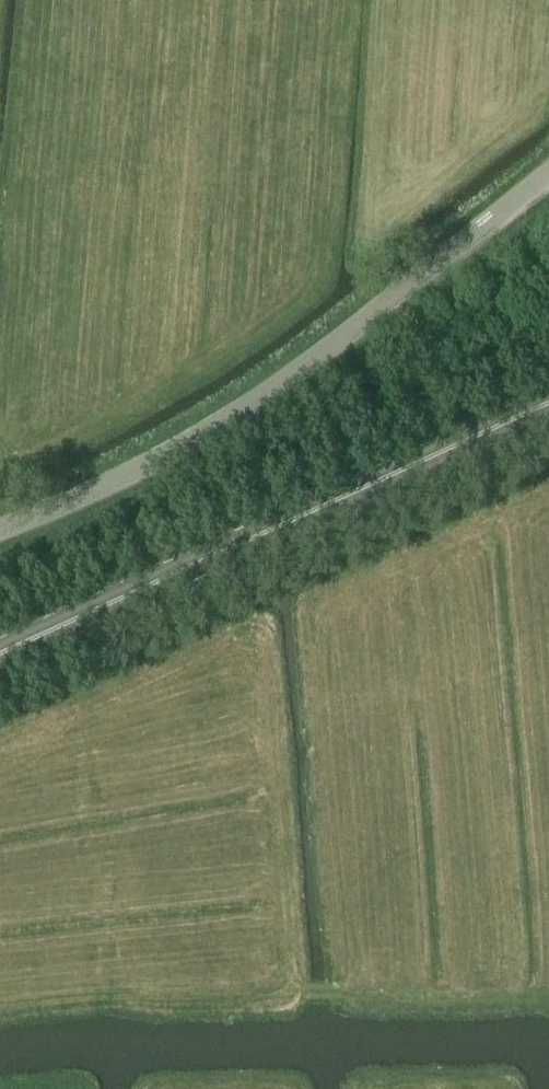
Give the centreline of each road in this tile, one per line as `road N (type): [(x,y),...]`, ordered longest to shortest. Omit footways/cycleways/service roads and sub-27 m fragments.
road 1 (unclassified): [(0,527),(136,472),(261,398),(548,175)]
road 2 (primary): [(548,402),(0,653)]
road 3 (track): [(548,977),(83,983)]

